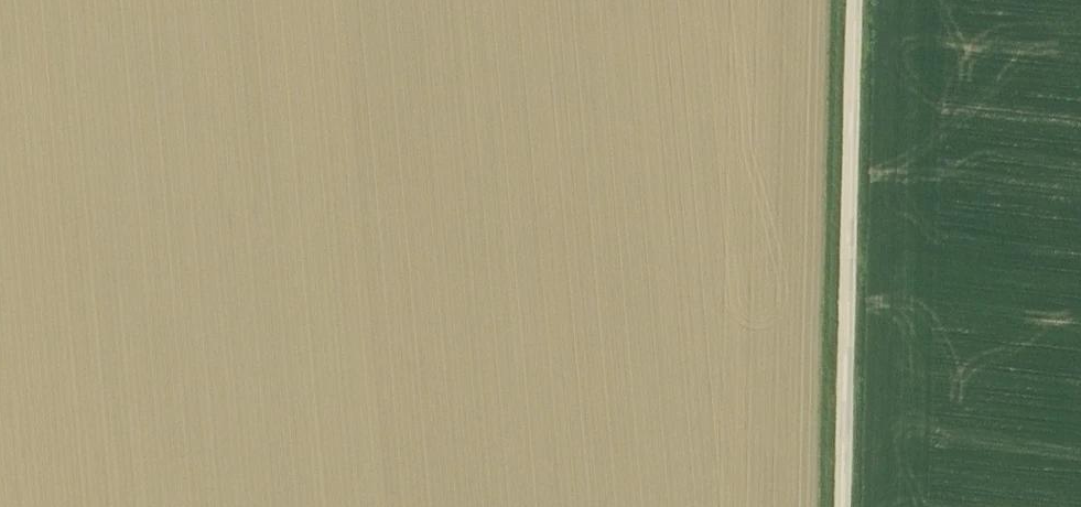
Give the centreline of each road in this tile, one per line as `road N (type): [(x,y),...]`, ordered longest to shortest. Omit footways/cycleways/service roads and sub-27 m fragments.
road 1 (unclassified): [(845,506),(852,0)]

